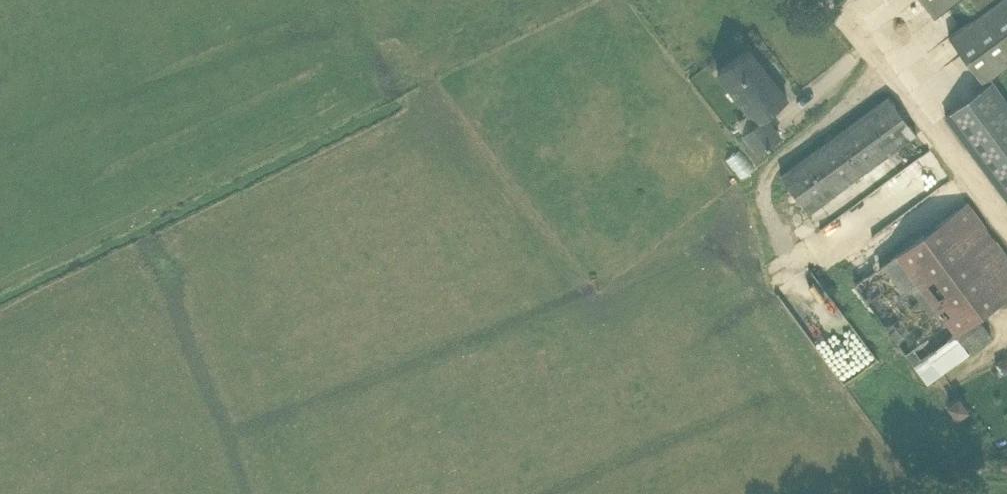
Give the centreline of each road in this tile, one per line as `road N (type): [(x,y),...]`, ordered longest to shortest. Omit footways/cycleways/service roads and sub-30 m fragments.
road 1 (track): [(1006,229),(832,0)]

